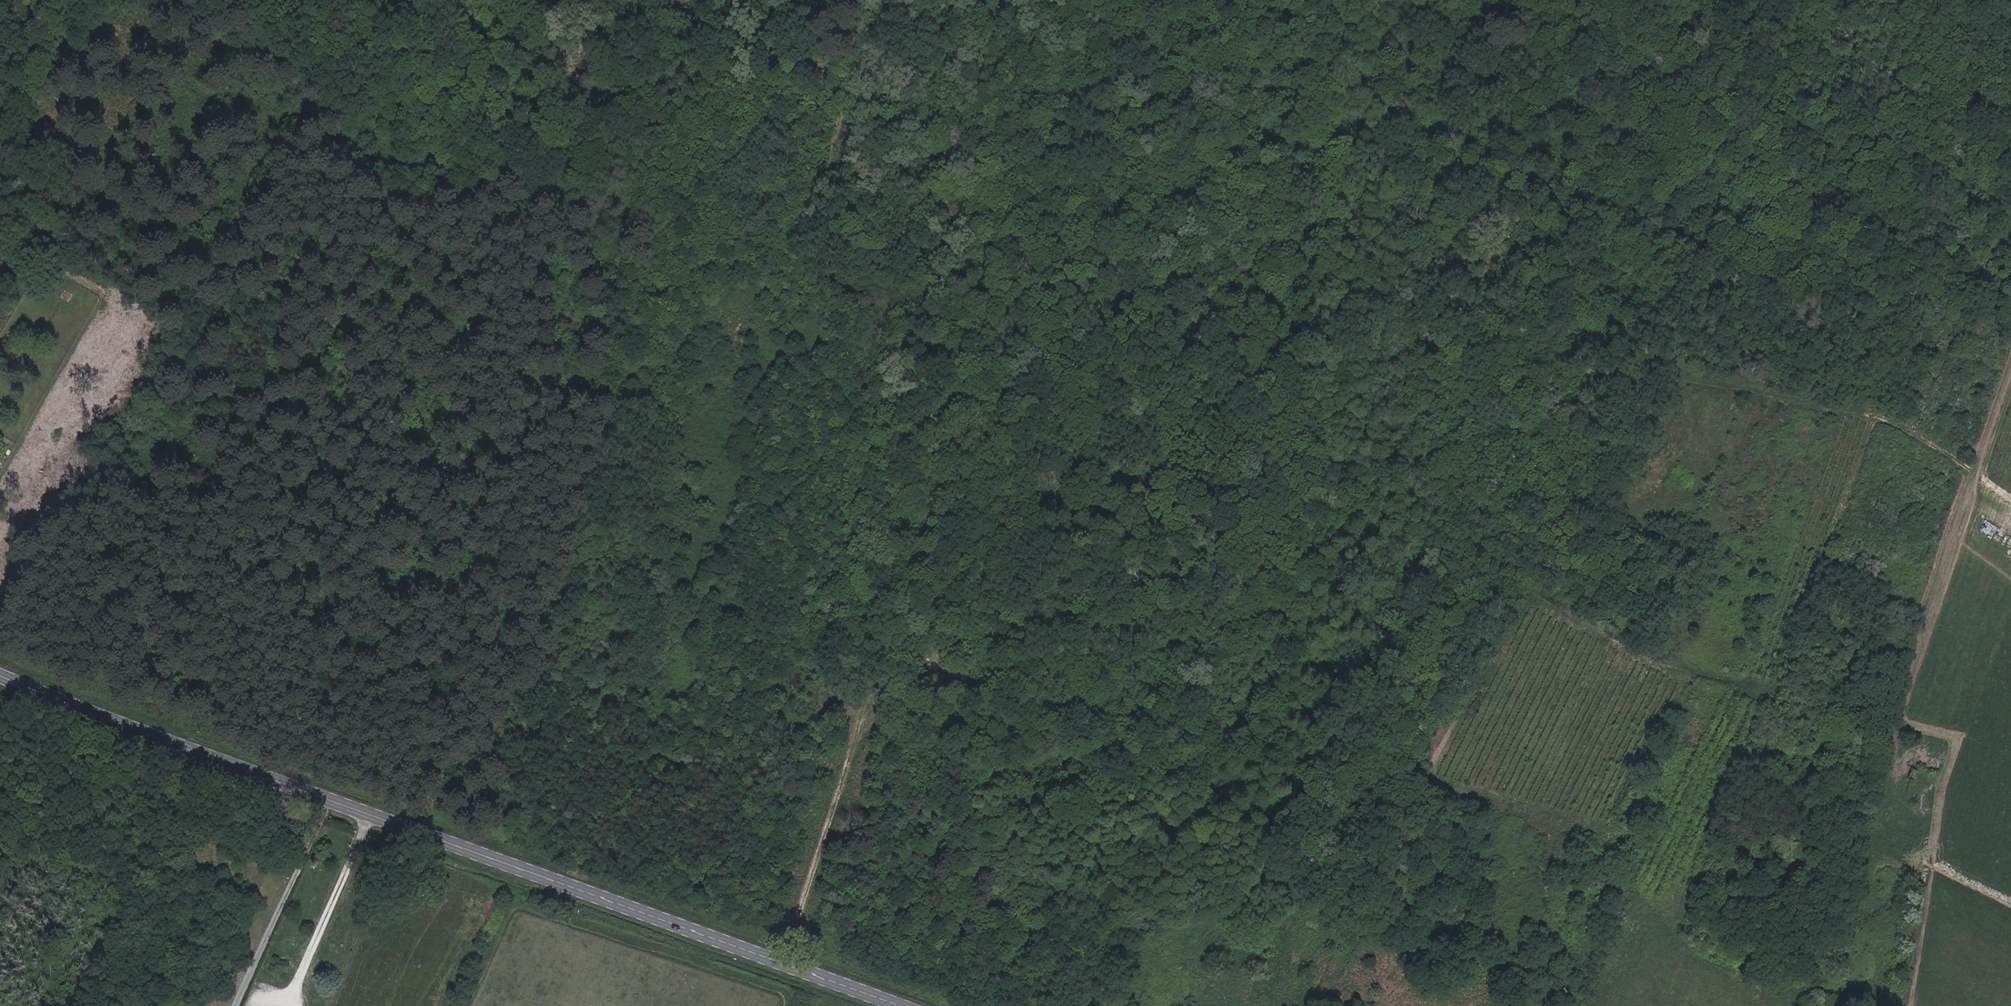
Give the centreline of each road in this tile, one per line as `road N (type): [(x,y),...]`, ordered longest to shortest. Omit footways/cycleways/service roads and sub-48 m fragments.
road 1 (secondary): [(0,675),(902,1005)]
road 2 (unclassified): [(1930,0),(1927,19),(1962,79),(2010,111)]
road 3 (unclassified): [(2010,195),(1977,271),(2010,294)]

